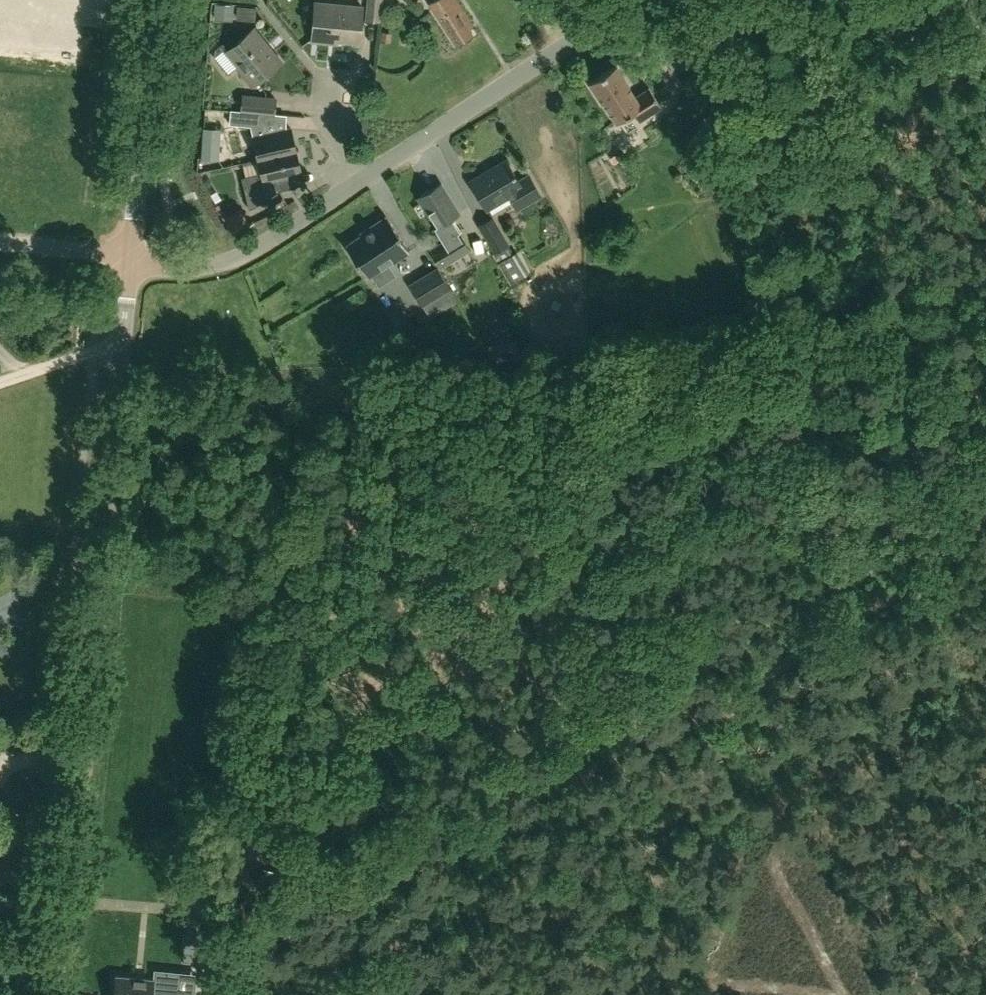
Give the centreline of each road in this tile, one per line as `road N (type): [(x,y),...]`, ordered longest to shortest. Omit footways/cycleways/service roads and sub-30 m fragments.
road 1 (unclassified): [(62,994),(122,350)]
road 2 (residential): [(360,181),(637,0)]
road 3 (unclassified): [(131,257),(155,0)]
road 4 (residential): [(130,265),(196,268),(235,259),(360,181)]
road 5 (residential): [(131,257),(0,242)]
road 6 (unclassified): [(0,382),(94,350),(122,350)]

